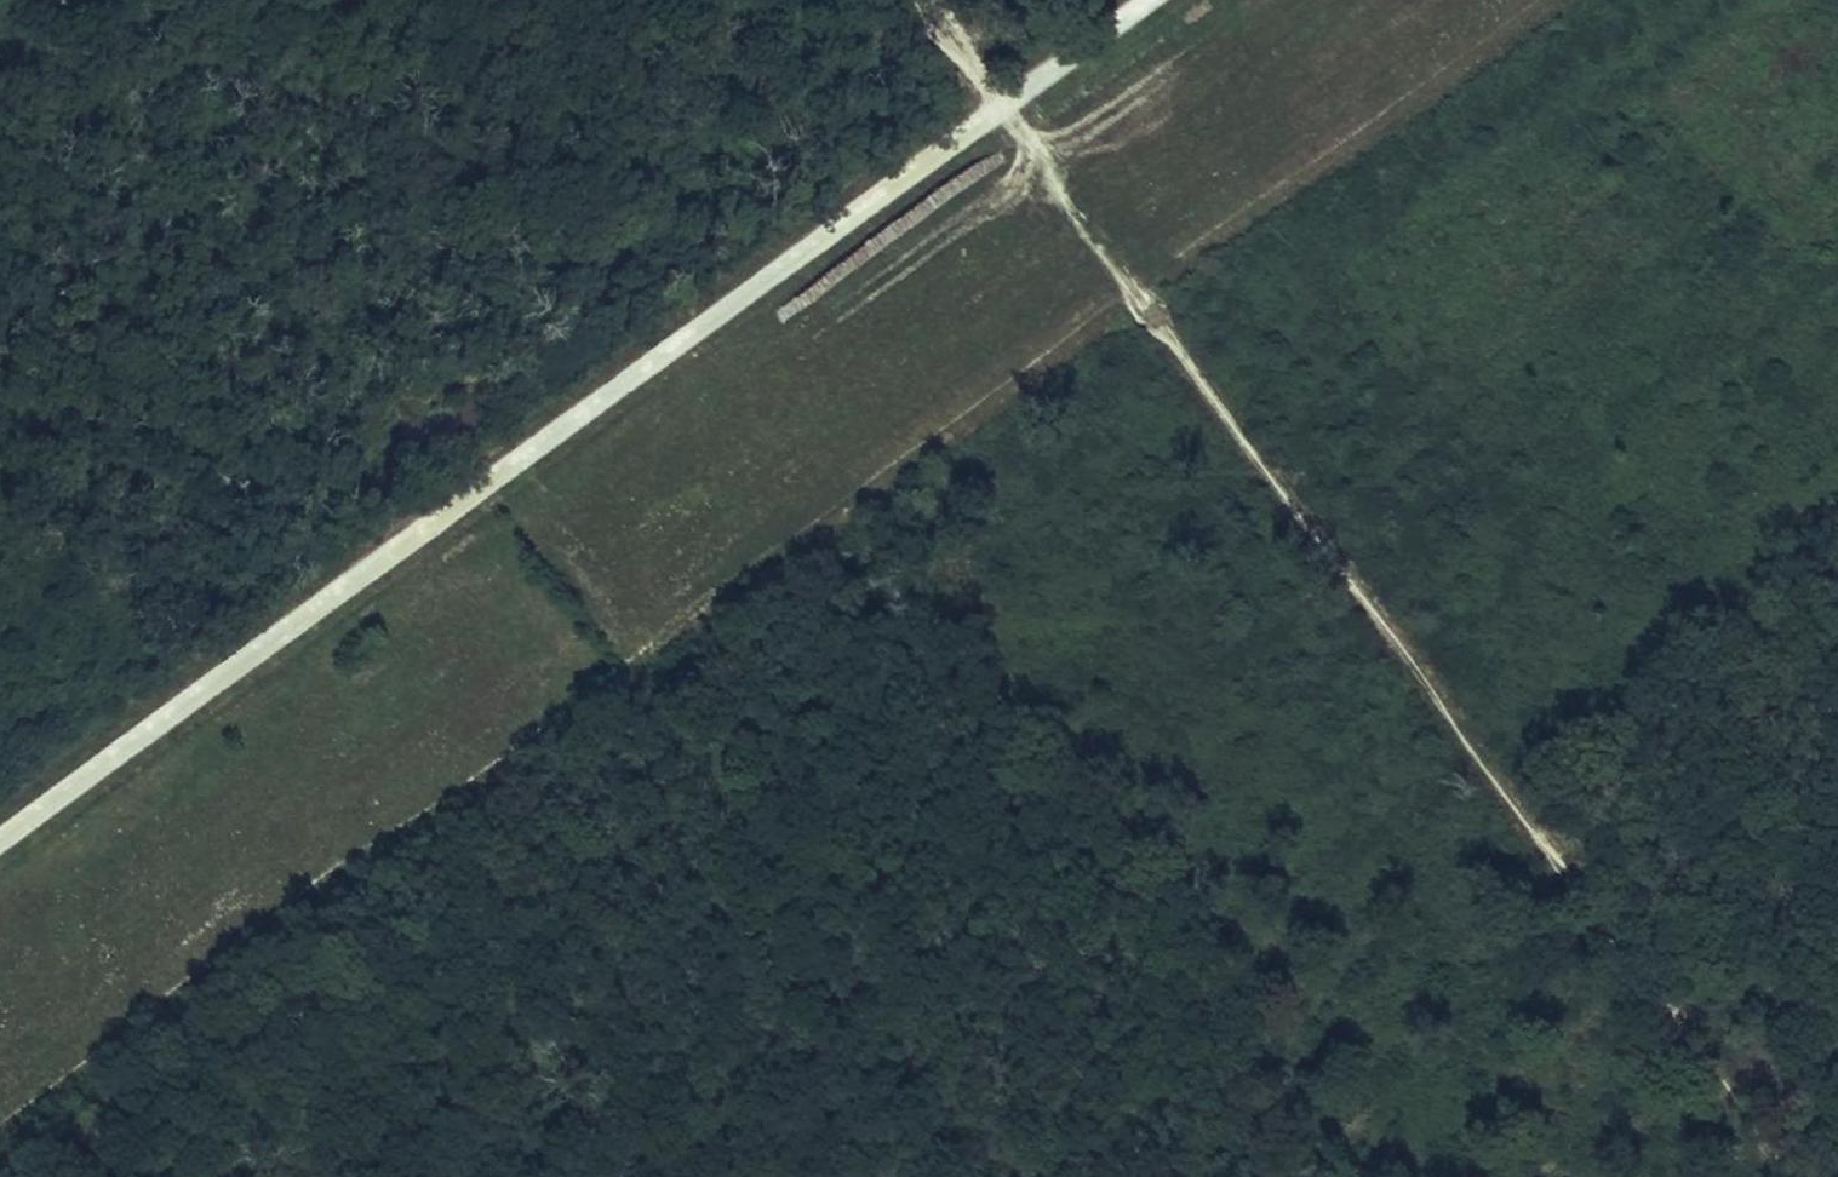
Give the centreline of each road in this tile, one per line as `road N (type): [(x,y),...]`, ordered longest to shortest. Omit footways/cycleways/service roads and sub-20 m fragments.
road 1 (track): [(1144,0),(0,835)]

